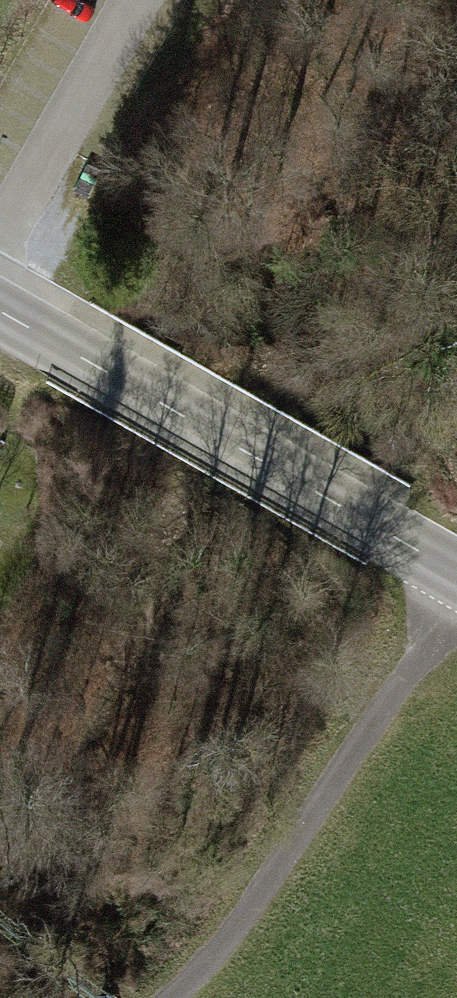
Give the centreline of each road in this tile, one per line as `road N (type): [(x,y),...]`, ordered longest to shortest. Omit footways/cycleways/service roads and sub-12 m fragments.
road 1 (unclassified): [(0,314),(456,579)]
road 2 (track): [(172,997),(208,968),(456,610)]
road 3 (residential): [(155,0),(0,287)]

